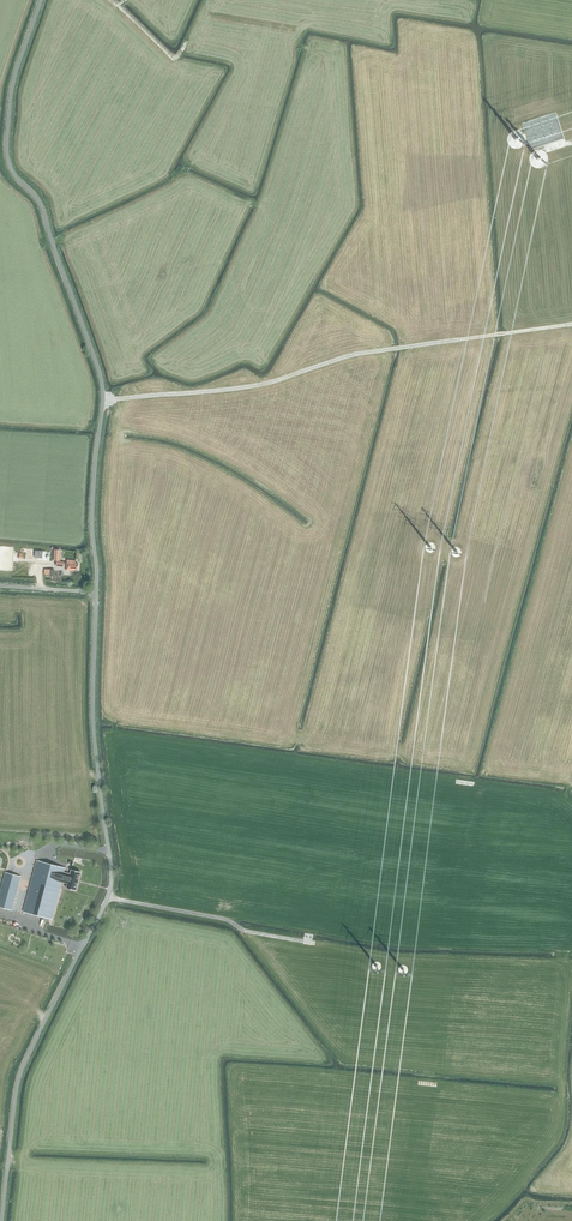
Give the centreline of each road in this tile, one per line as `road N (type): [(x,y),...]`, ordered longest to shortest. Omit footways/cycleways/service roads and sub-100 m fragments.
road 1 (unclassified): [(1,1220),(23,1058),(111,887),(91,735),(96,592)]
road 2 (unclassified): [(96,592),(102,382),(41,206),(15,177),(6,151),(15,73),(41,0)]

